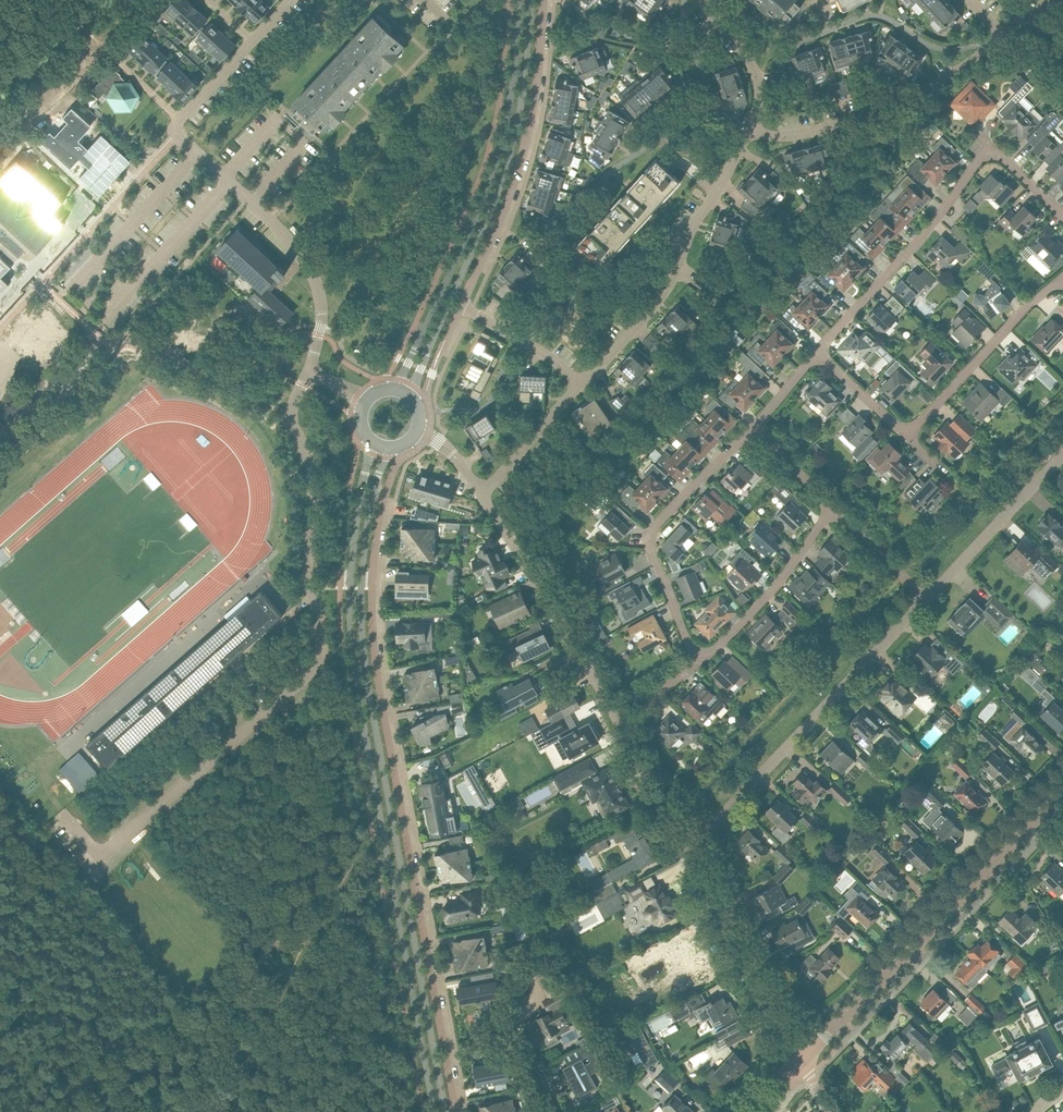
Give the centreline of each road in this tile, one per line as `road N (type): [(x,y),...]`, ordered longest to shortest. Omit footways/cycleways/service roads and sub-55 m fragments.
road 1 (tertiary): [(368,437),(353,541),(351,642),(435,1111)]
road 2 (residential): [(456,1111),(380,688),(372,587),(384,497),(375,484)]
road 3 (tertiary): [(445,1111),(362,643),(364,544),(375,484)]
road 4 (tertiary): [(412,399),(501,179),(522,94),(529,0)]
road 5 (tertiary): [(518,0),(511,92),(491,175),(391,389)]
road 6 (residential): [(801,1060),(1062,791)]
road 7 (residential): [(816,352),(919,240),(984,151),(994,150),(1062,217)]
road 8 (residential): [(688,852),(926,599)]
road 9 (residential): [(461,305),(524,148),(543,0)]
road 10 (residential): [(180,119),(178,136),(271,220),(314,278),(321,321),(309,373)]
road 11 (unclassified): [(309,373),(291,415),(315,490),(306,567),(322,649),(313,670)]
road 12 (residential): [(581,383),(671,283),(690,232),(750,129)]
road 13 (residential): [(700,661),(649,538),(753,428)]
road 14 (residential): [(1005,37),(927,88),(845,122),(781,136),(750,129)]
road 15 (residential): [(801,1060),(688,852)]
road 16 (residential): [(1062,277),(905,436)]
road 17 (residential): [(688,852),(585,664)]
road 18 (residential): [(700,661),(776,586),(833,510)]
road 19 (residential): [(926,599),(1062,454)]
road 20 (residential): [(483,495),(580,654)]
road 21 (residential): [(483,495),(581,383)]
road 22 (residential): [(750,129),(758,79),(702,0)]
road 23 (residential): [(581,383),(461,305)]
road 24 (residential): [(926,599),(833,510)]
road 25 (residential): [(905,436),(816,352)]

